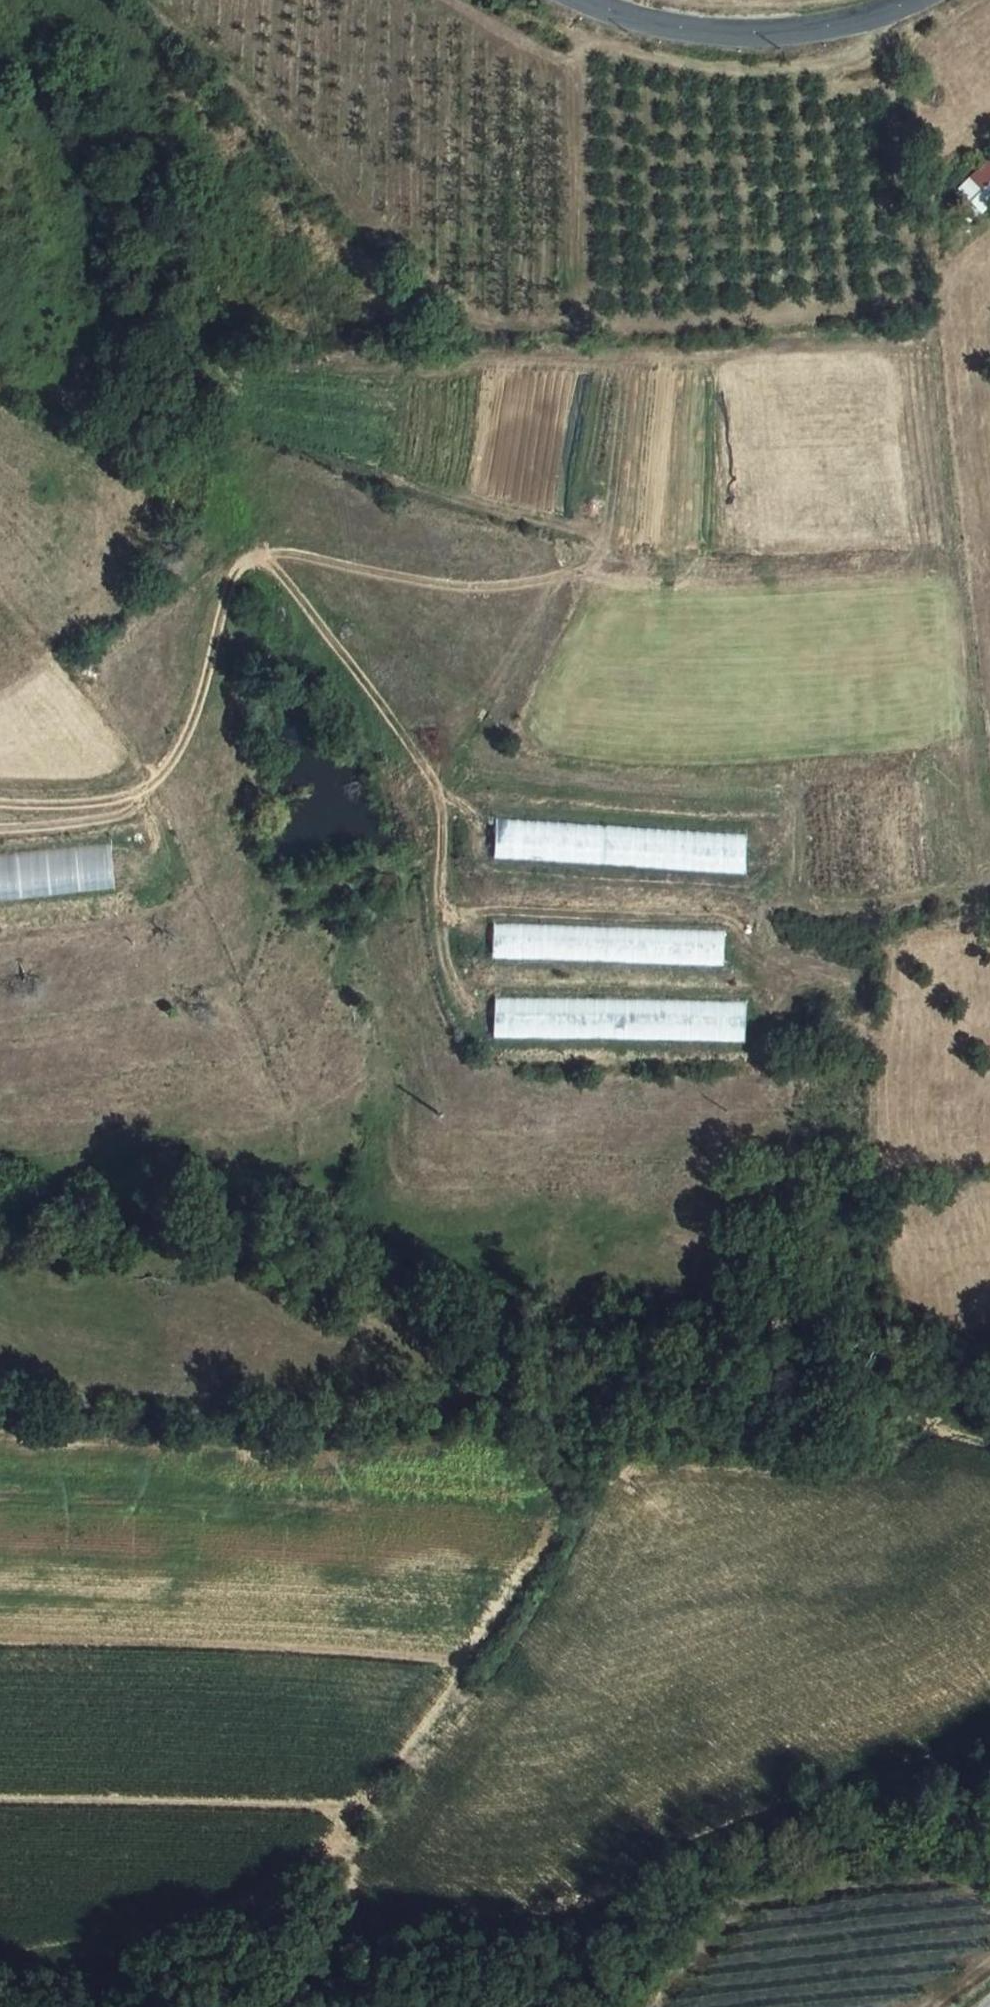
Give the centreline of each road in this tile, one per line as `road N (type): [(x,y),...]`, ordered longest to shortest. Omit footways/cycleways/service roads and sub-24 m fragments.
road 1 (track): [(450,0),(563,59),(597,42),(682,65),(770,71),(860,54),(873,15)]
road 2 (secondary): [(909,0),(808,31),(708,33),(579,0)]

